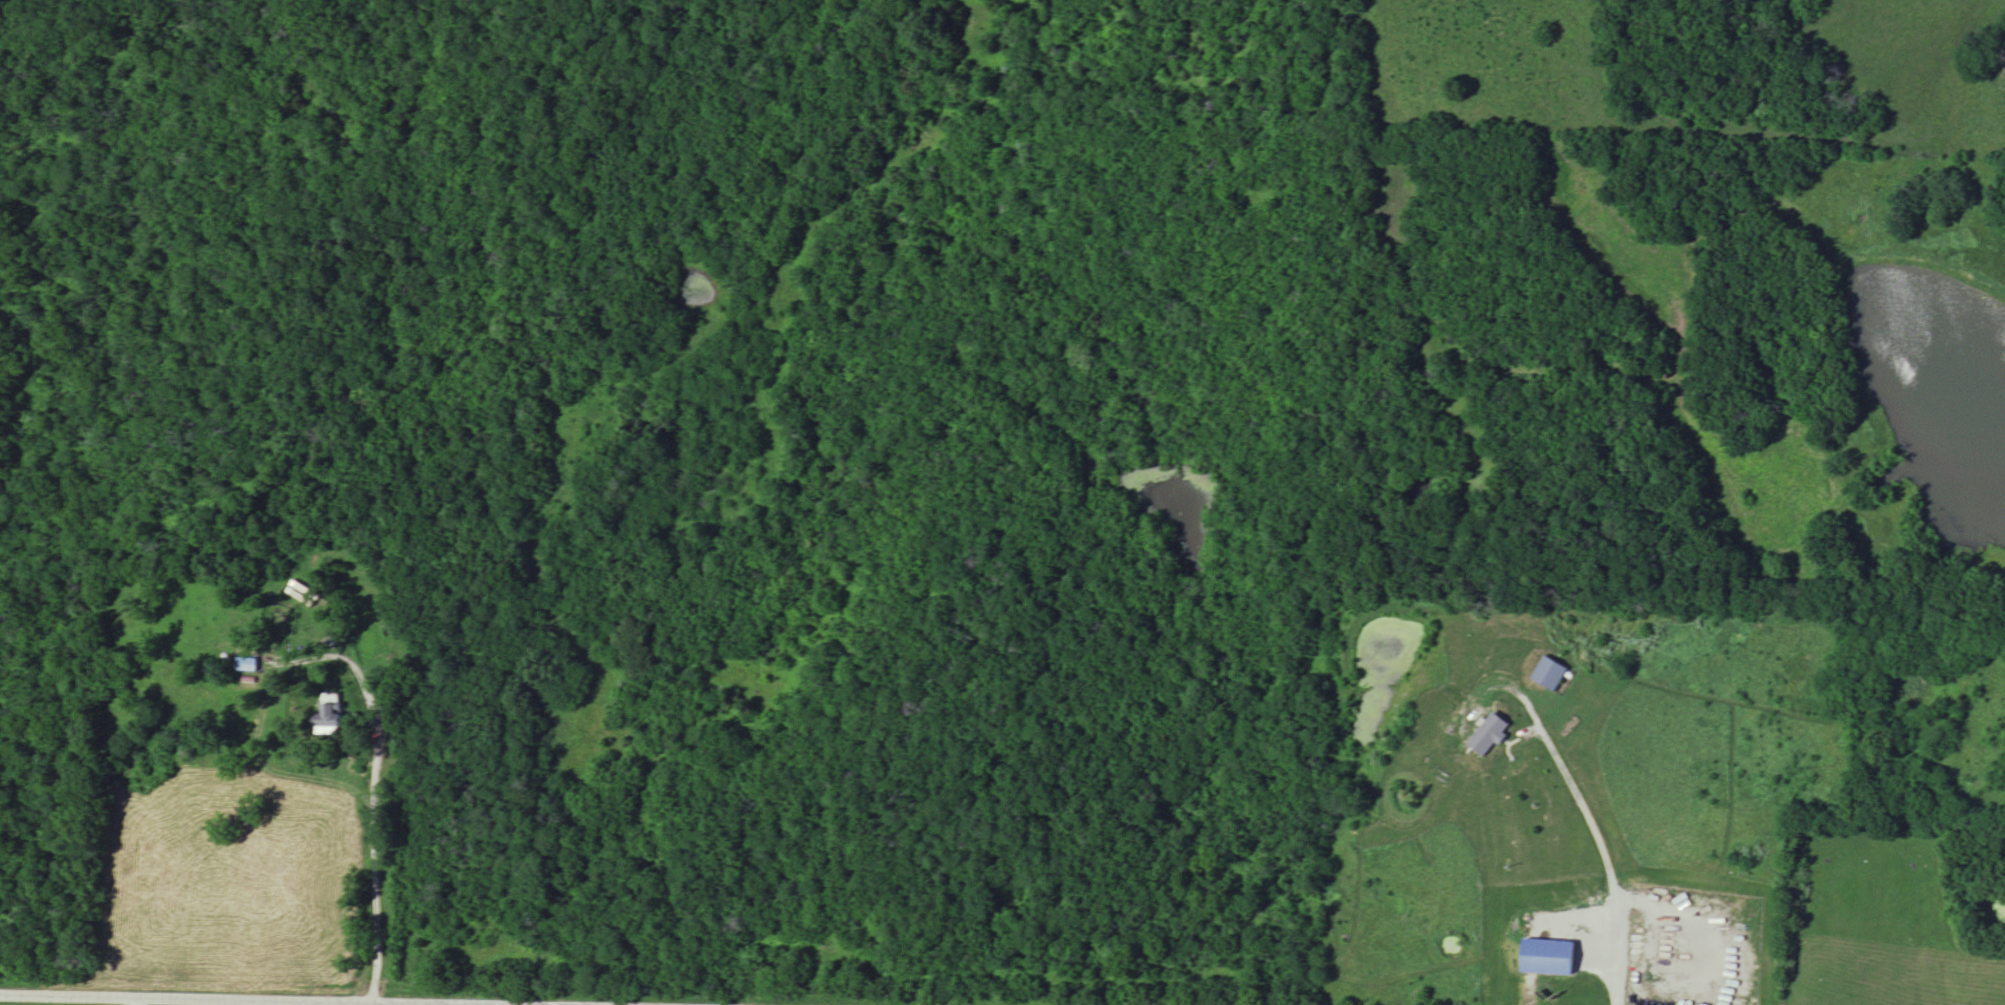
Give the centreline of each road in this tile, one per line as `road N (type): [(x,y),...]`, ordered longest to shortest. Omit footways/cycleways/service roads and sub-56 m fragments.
road 1 (residential): [(0,996),(461,1004)]

